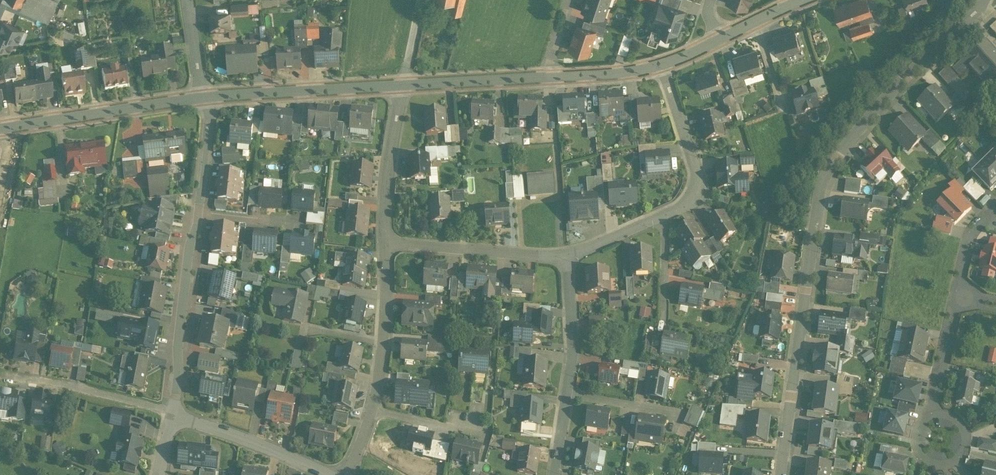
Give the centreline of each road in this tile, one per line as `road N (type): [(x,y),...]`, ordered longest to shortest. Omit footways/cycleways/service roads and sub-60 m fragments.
road 1 (residential): [(986,0),(978,17),(884,99),(828,169),(781,474)]
road 2 (residential): [(570,251),(694,192),(695,165),(660,67)]
road 3 (tertiary): [(204,98),(0,129)]
road 4 (residential): [(172,413),(198,211)]
road 5 (tertiary): [(402,88),(204,98)]
road 6 (residential): [(385,242),(570,251)]
road 7 (residential): [(338,474),(172,413)]
road 8 (residential): [(172,413),(1,378)]
road 9 (residential): [(402,88),(385,242)]
road 10 (residential): [(570,251),(575,330),(566,393)]
road 11 (tertiary): [(542,79),(402,88)]
road 12 (residential): [(959,295),(931,415)]

